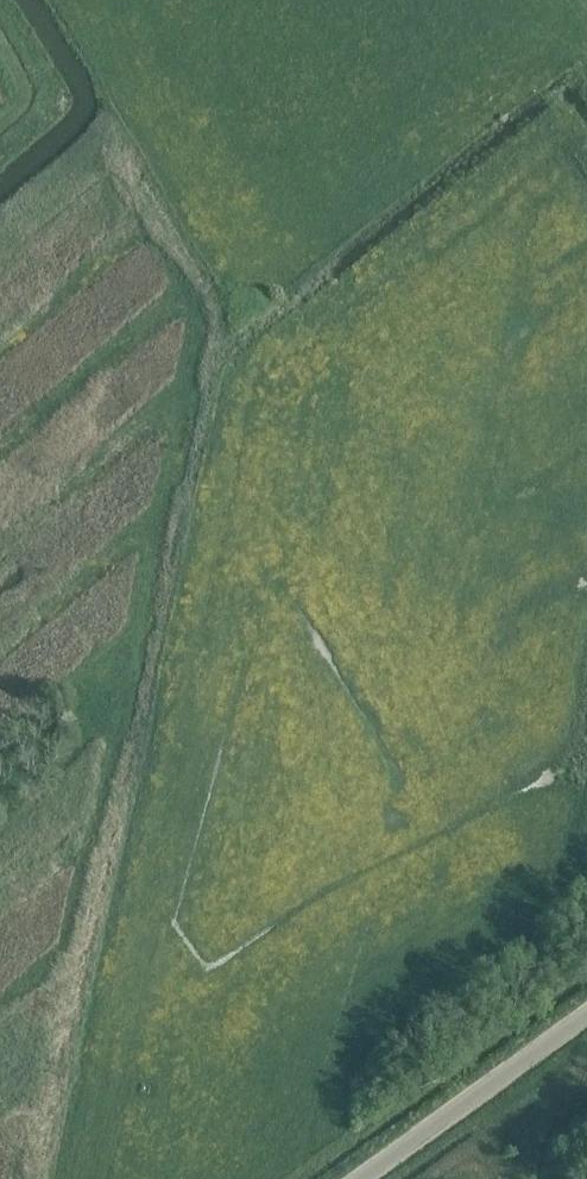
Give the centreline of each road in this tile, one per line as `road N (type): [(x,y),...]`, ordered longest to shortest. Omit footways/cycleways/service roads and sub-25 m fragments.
road 1 (unclassified): [(360,1178),(586,1015)]

